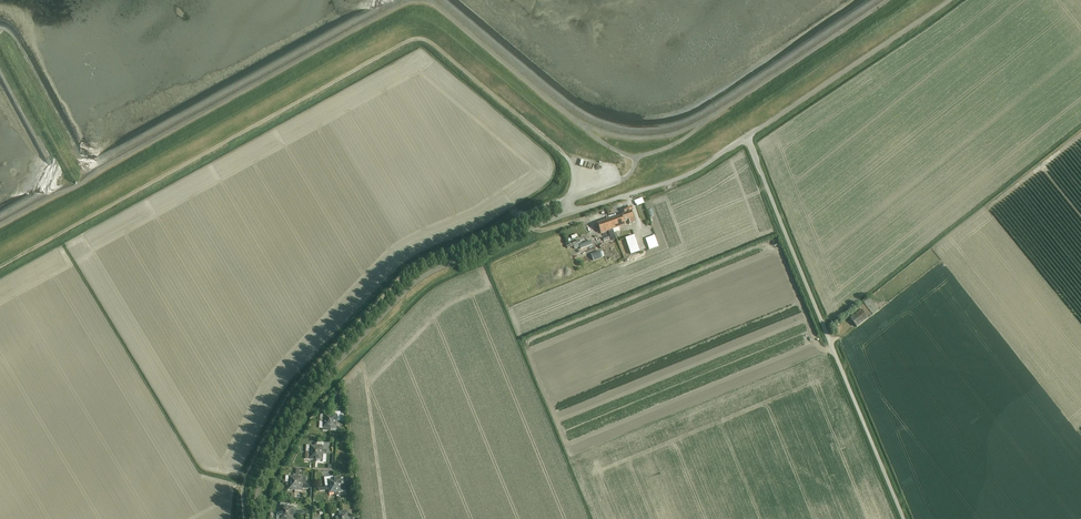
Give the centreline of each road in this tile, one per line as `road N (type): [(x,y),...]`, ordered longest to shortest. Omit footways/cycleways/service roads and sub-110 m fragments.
road 1 (track): [(560,153),(431,44),(416,40),(0,268)]
road 2 (unclassified): [(255,518),(265,471),(308,397),(414,283),(566,214),(695,172),(749,140)]
road 3 (unclassified): [(905,518),(749,140)]
road 4 (unclassified): [(749,140),(955,0)]

